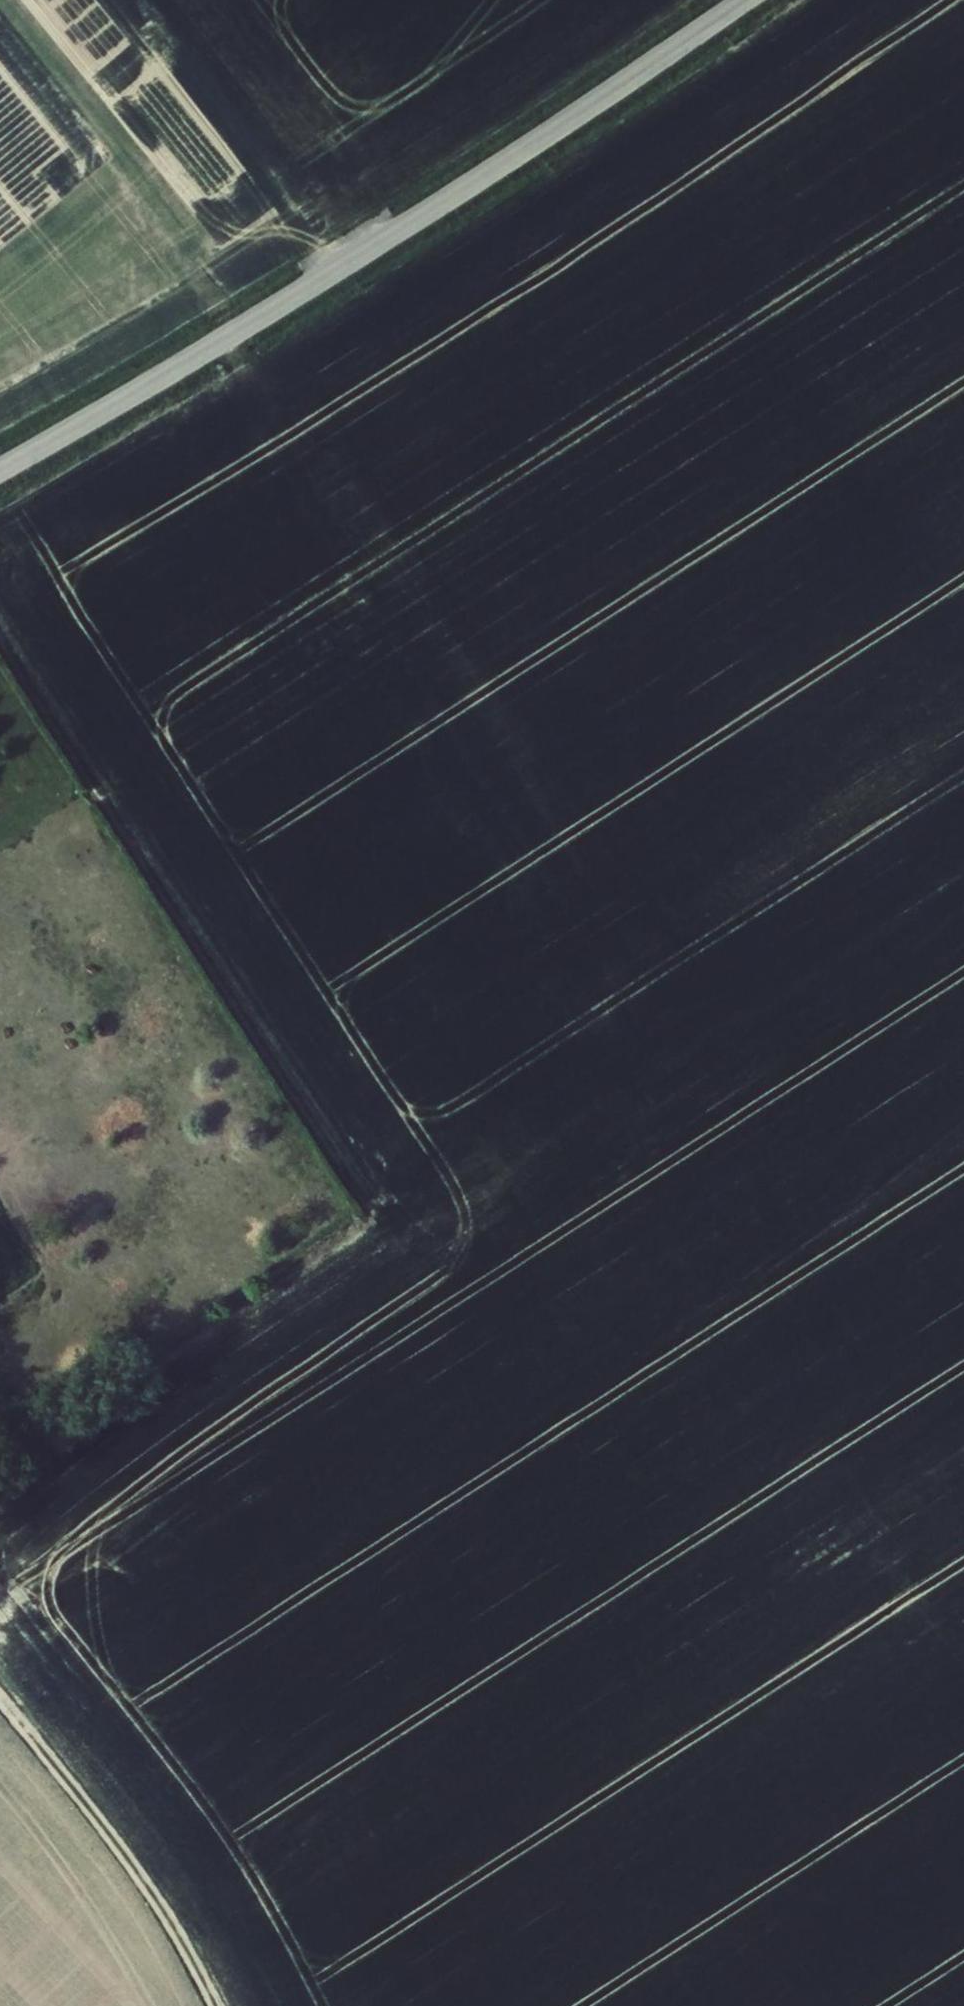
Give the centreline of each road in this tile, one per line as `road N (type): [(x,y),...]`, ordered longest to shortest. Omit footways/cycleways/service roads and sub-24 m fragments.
road 1 (residential): [(745,0),(378,244),(0,470)]
road 2 (track): [(0,1698),(157,1900),(215,2005)]

